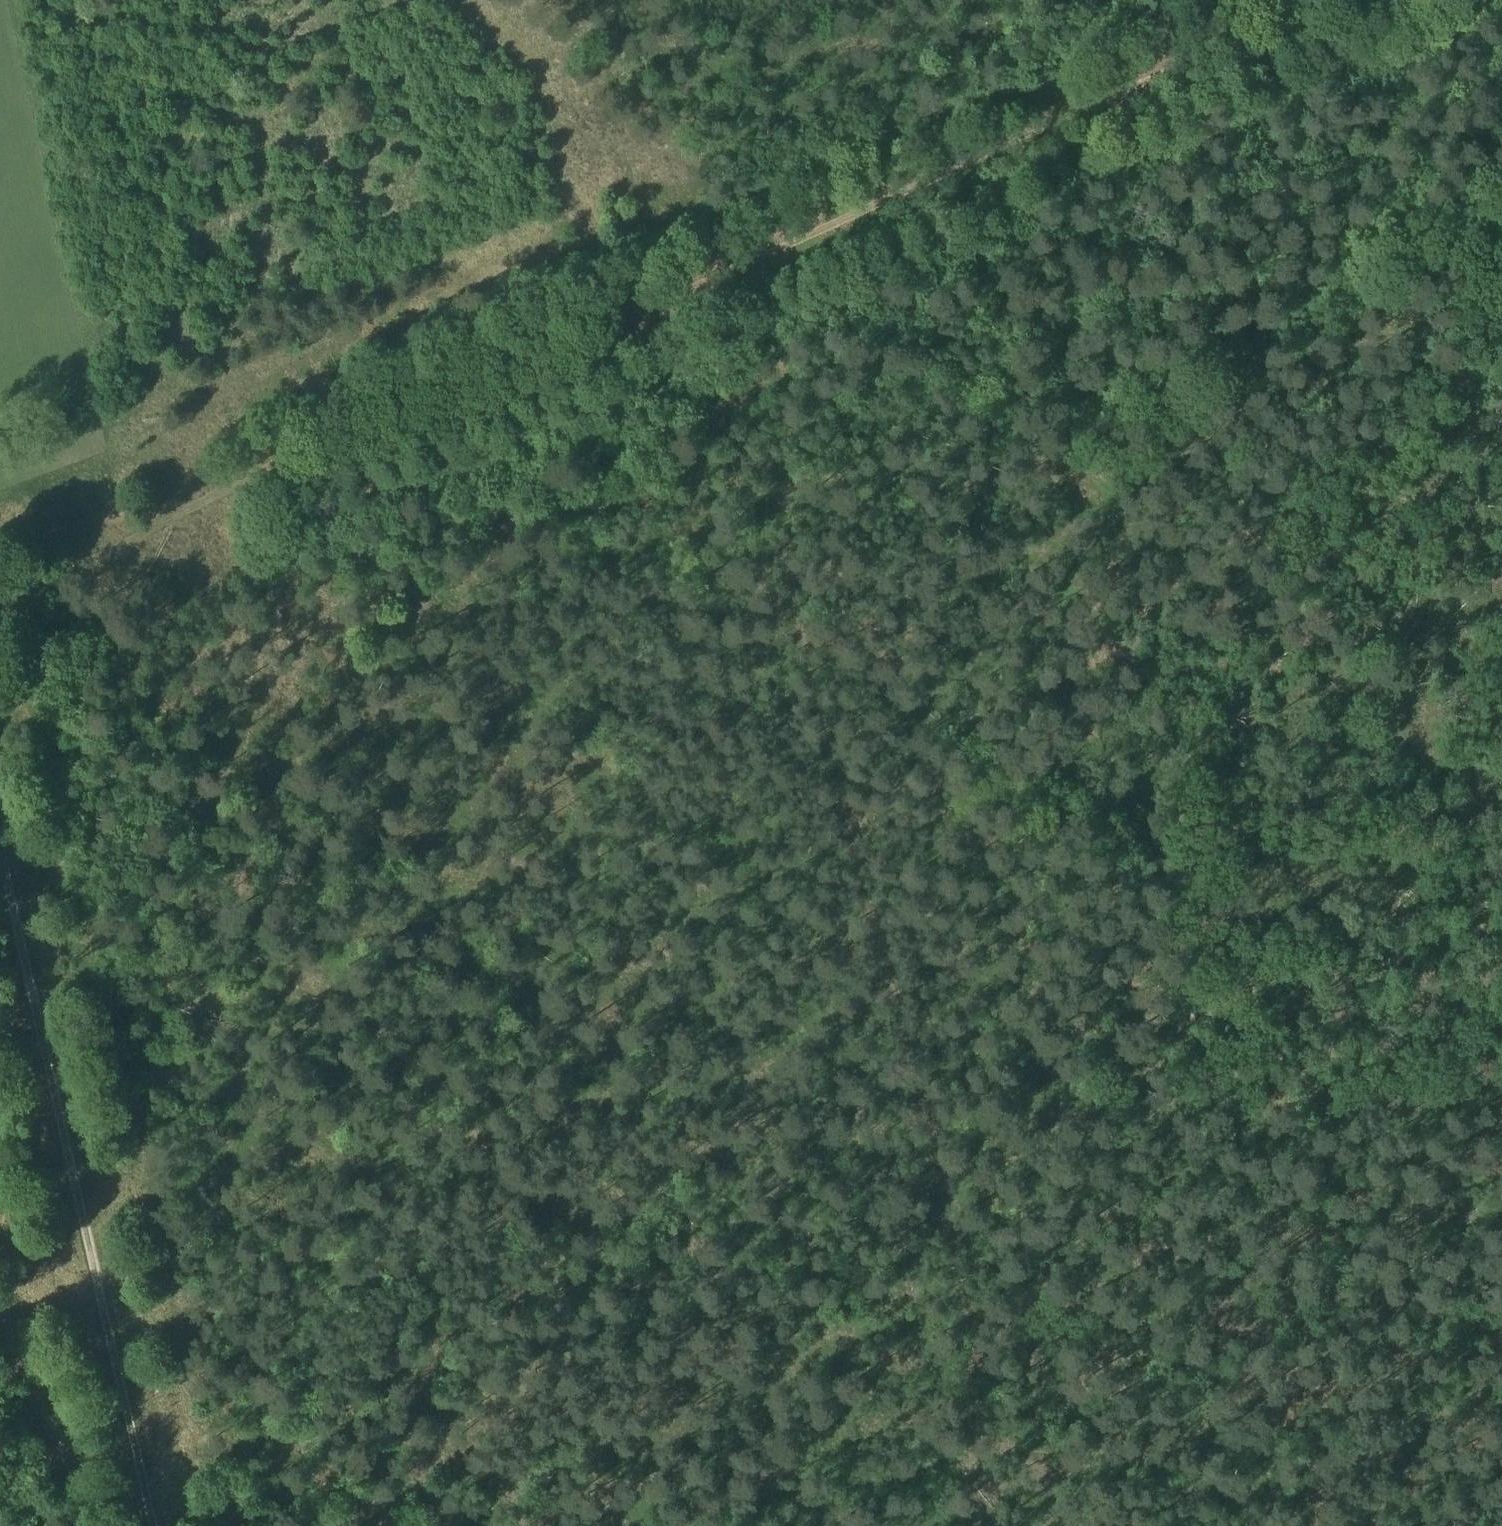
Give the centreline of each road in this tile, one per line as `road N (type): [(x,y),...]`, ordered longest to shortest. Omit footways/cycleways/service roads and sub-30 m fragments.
road 1 (track): [(0,613),(1349,0)]
road 2 (track): [(157,1525),(78,1183),(43,955),(0,776)]

